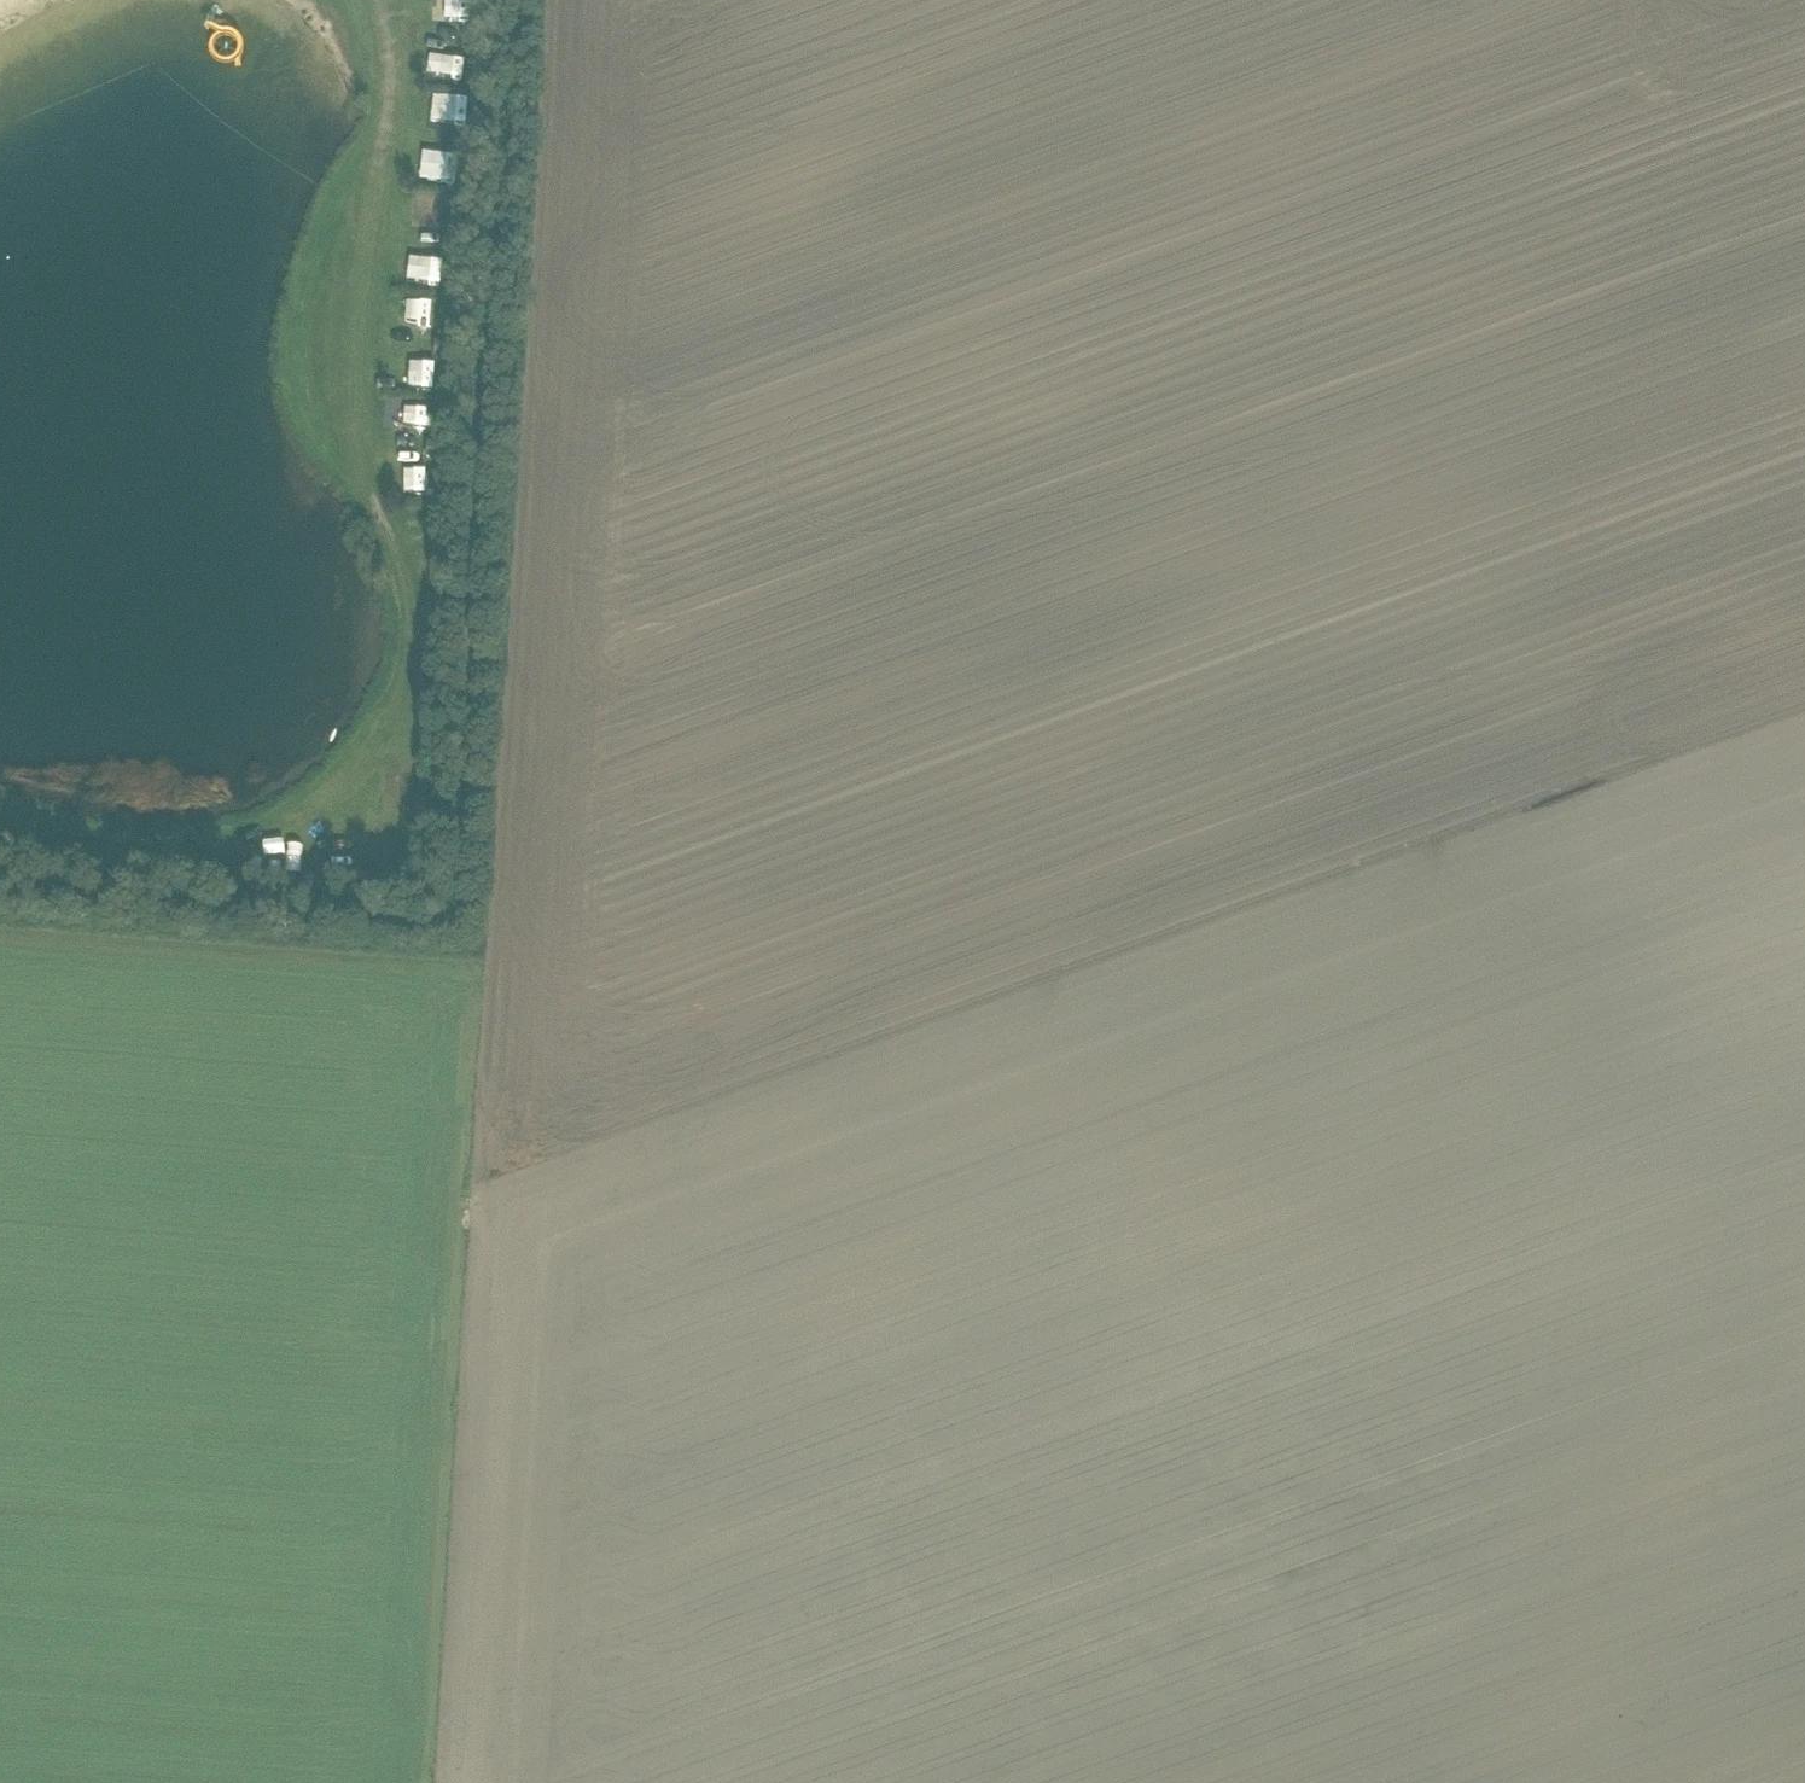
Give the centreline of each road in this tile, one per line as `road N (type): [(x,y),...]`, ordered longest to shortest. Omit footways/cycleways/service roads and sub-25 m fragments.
road 1 (track): [(477,1183),(442,1782)]
road 2 (track): [(0,813),(160,851),(220,846),(330,792),(373,736)]

